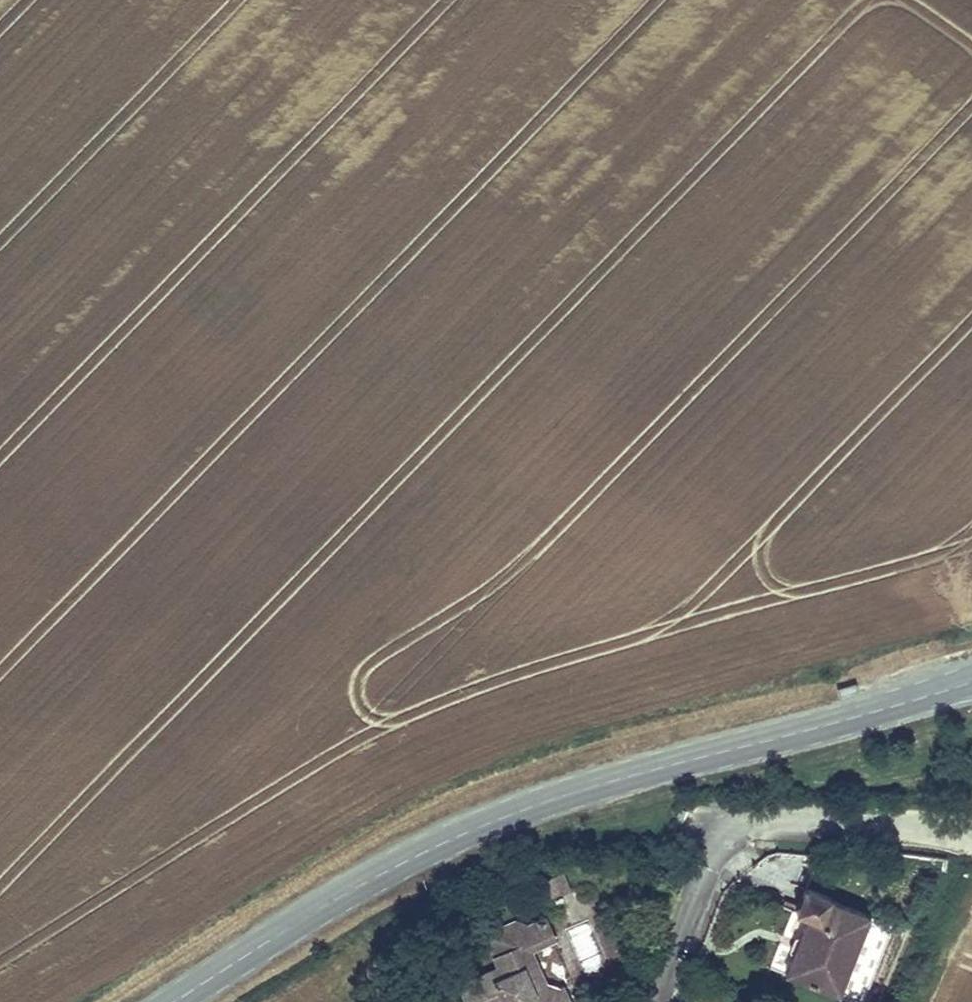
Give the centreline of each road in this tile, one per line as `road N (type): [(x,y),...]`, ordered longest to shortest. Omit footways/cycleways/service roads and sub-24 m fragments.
road 1 (tertiary): [(971,682),(637,774),(486,825),(268,940),(175,1001)]
road 2 (residential): [(654,1001),(704,872),(719,844),(745,827),(777,820),(971,829)]

